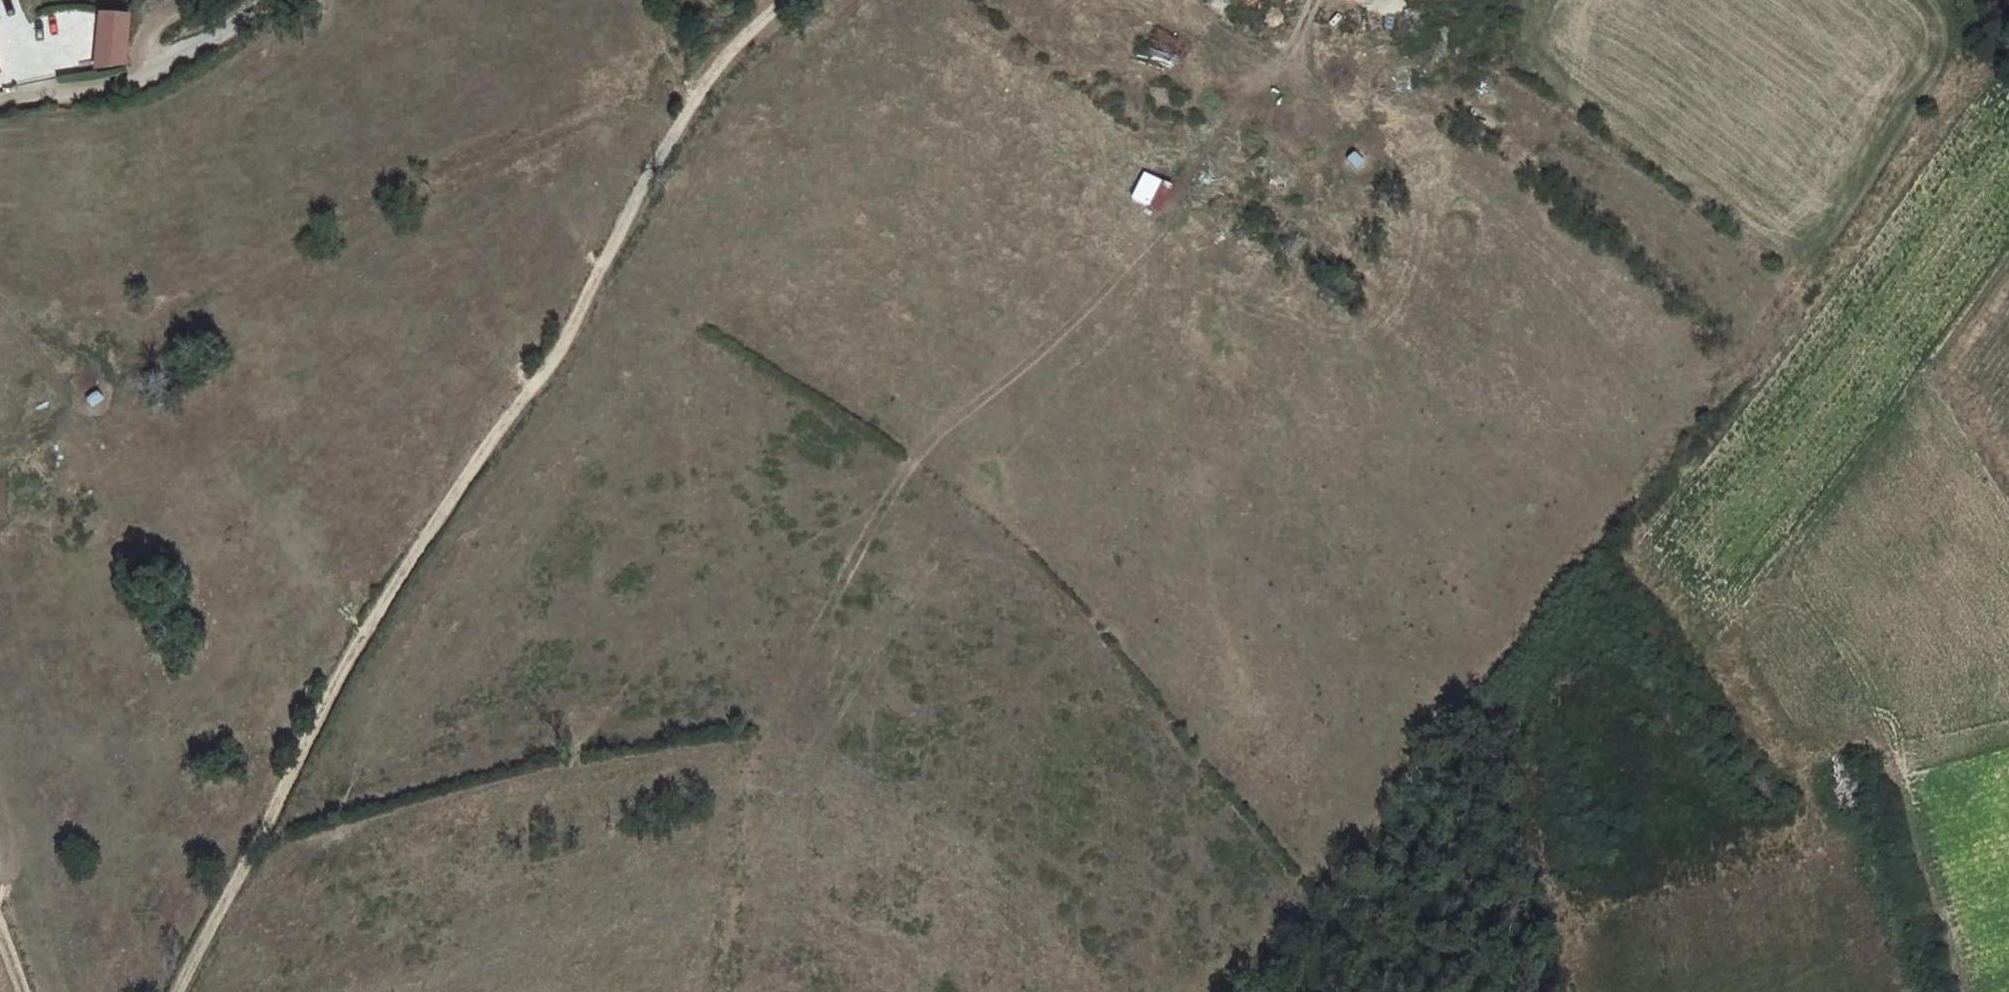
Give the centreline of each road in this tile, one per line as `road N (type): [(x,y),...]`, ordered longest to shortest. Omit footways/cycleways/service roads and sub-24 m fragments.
road 1 (track): [(785,0),(705,83),(558,351),(444,507),(333,682),(179,991)]
road 2 (unclassified): [(0,116),(138,80),(261,0)]

